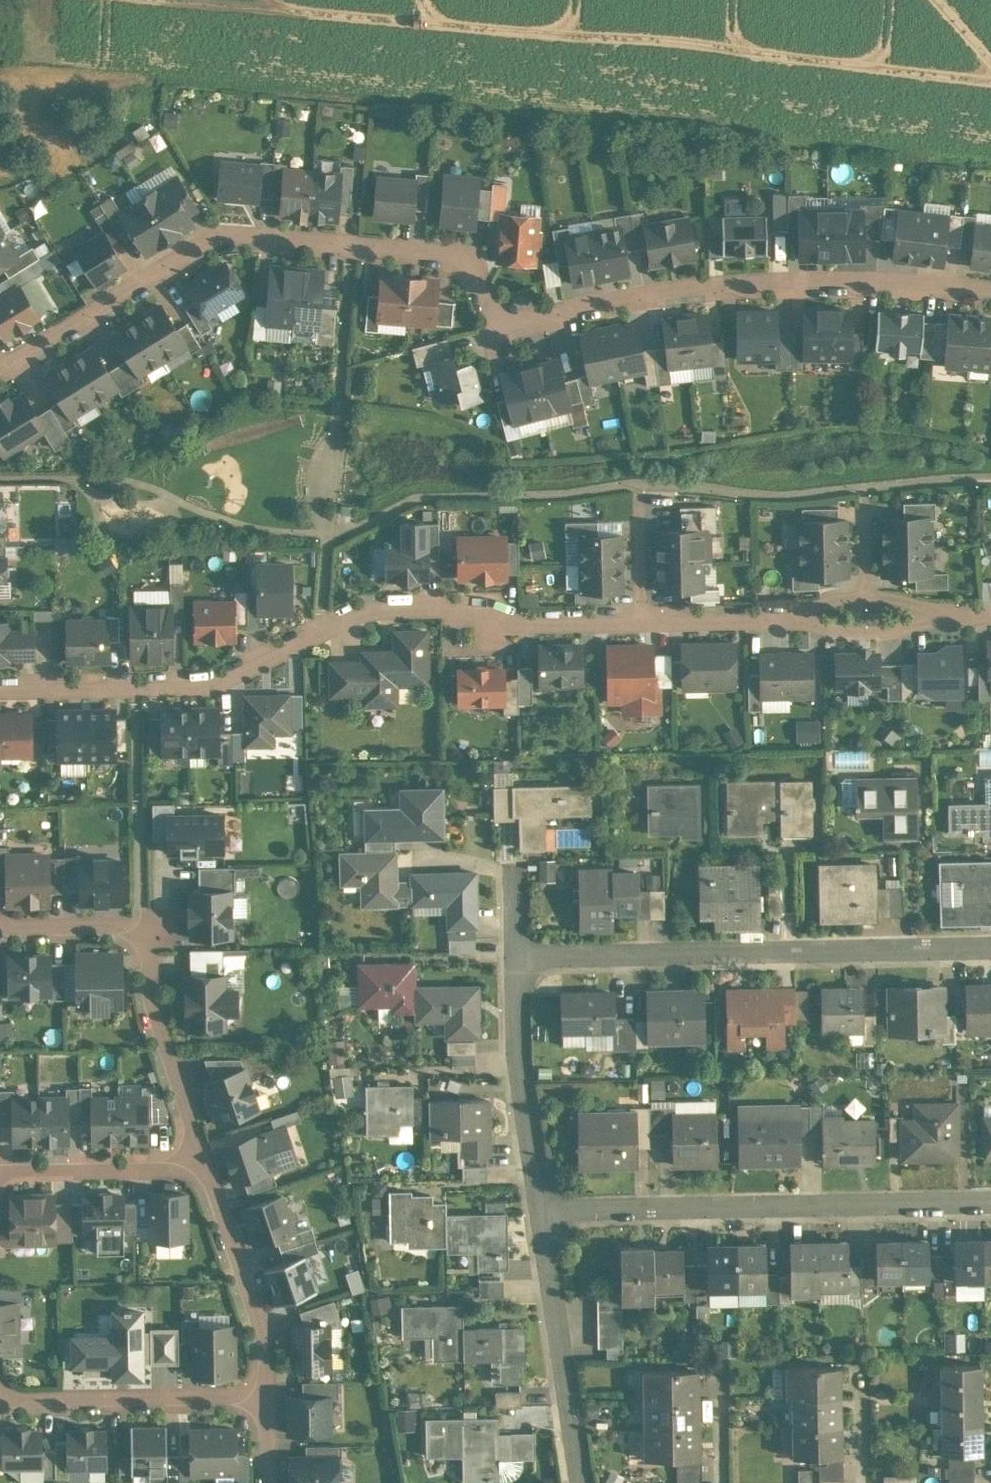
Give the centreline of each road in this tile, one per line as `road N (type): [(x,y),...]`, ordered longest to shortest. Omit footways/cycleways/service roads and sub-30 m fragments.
road 1 (residential): [(2,368),(226,234),(440,256),(473,274),(504,331),(648,296),(745,288),(855,282),(990,290)]
road 2 (residential): [(642,617),(505,623),(473,605),(377,606),(210,680),(0,684)]
road 3 (residential): [(990,948),(512,958)]
road 4 (residential): [(539,1213),(990,1204)]
road 5 (residential): [(539,1213),(578,1482)]
road 6 (residential): [(0,1401),(268,1399)]
road 7 (residential): [(512,958),(514,1063),(539,1213)]
road 8 (residential): [(268,1399),(265,1350),(200,1162)]
road 9 (residential): [(200,1162),(149,1000),(145,925)]
road 10 (residential): [(0,1166),(200,1162)]
road 11 (residential): [(804,614),(642,617)]
road 12 (residential): [(0,926),(145,925)]
road 13 (residential): [(804,614),(827,630),(875,633),(934,614)]
road 14 (residential): [(642,617),(639,485)]

